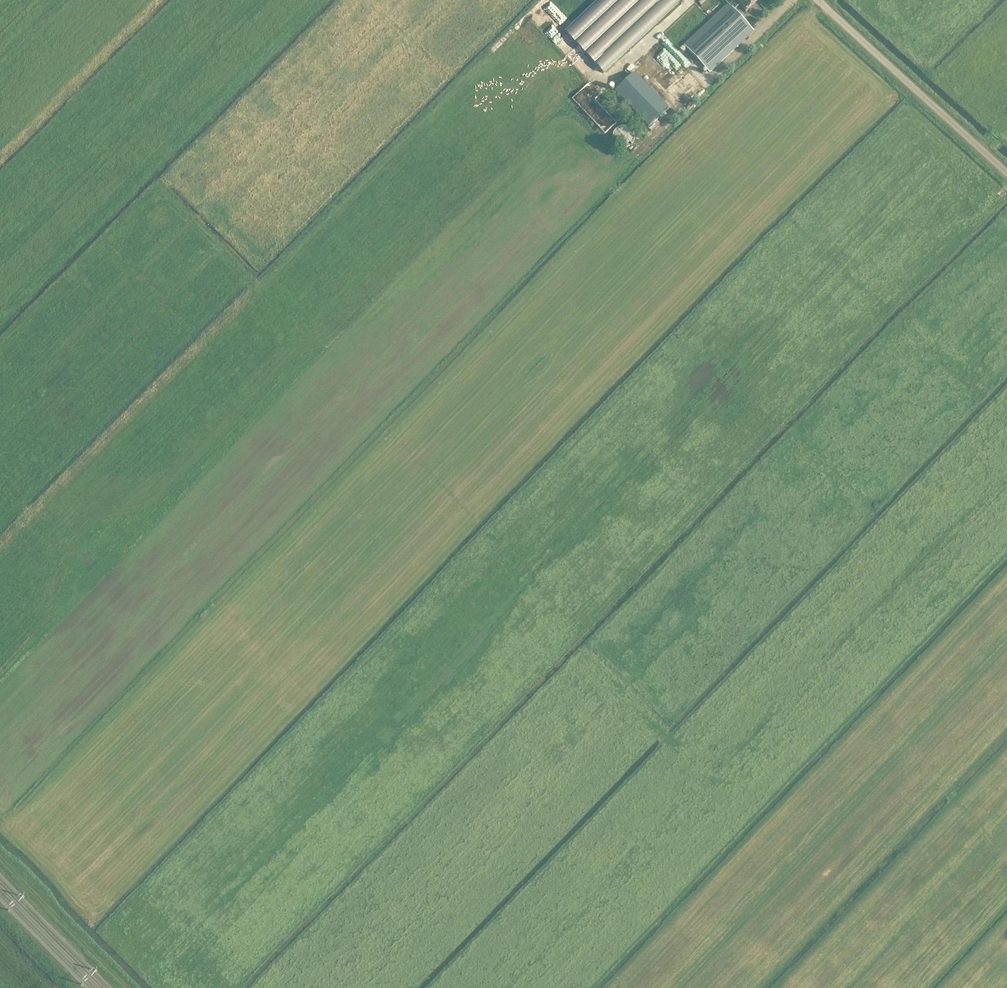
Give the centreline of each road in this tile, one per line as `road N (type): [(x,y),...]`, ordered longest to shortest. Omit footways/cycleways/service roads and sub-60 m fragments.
road 1 (unclassified): [(1006,172),(819,0)]

